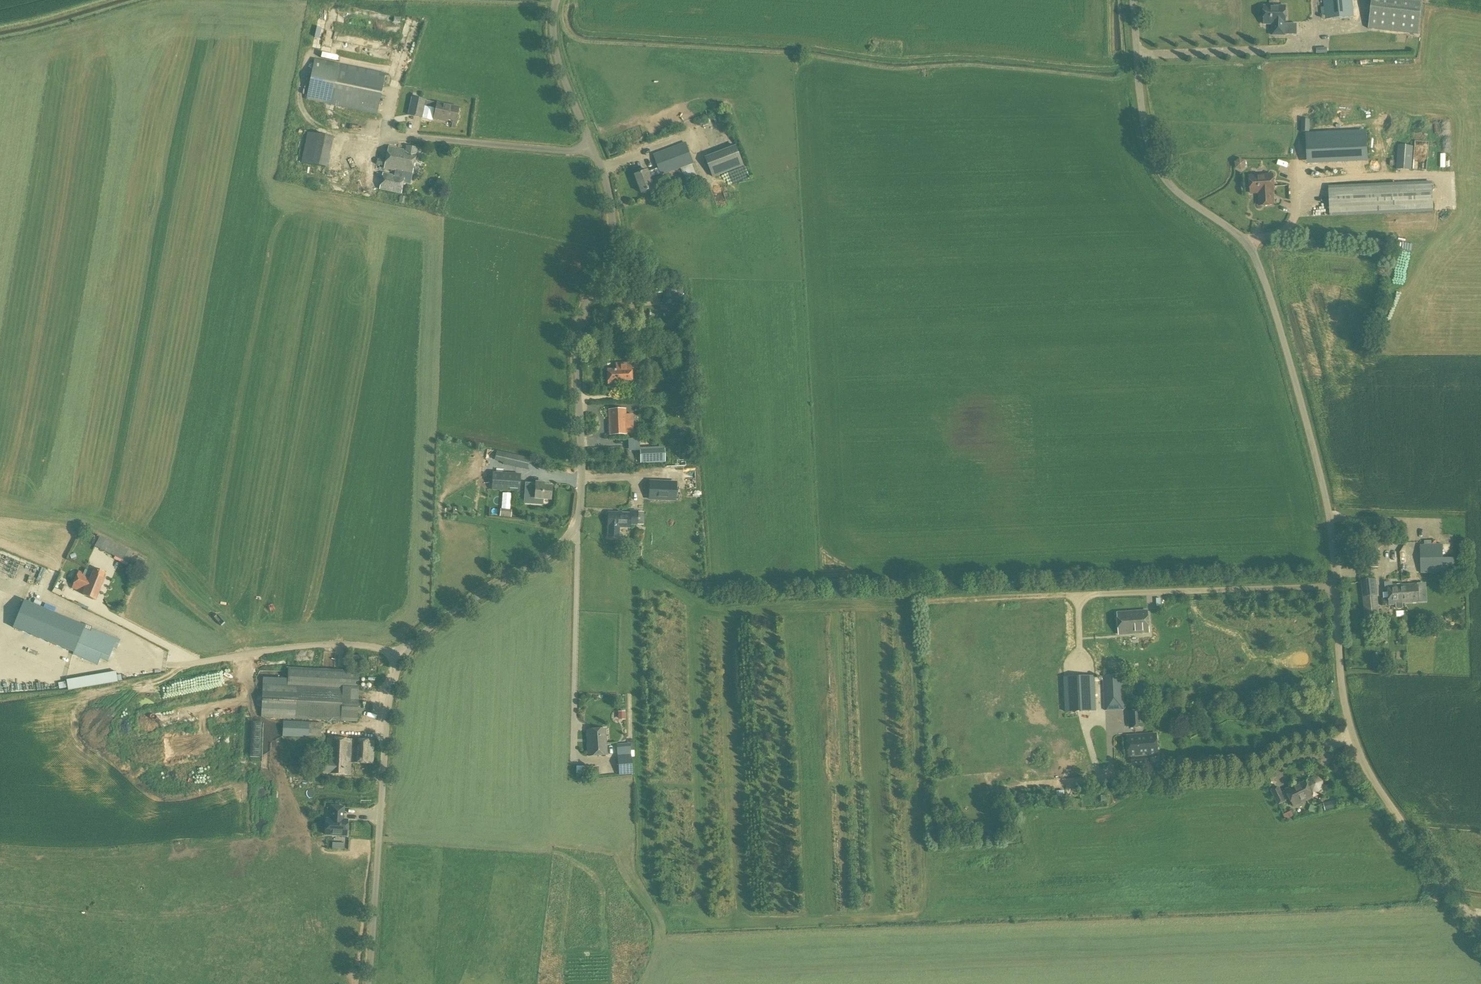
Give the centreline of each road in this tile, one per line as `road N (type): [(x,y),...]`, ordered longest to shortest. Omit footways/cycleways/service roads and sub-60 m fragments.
road 1 (unclassified): [(360,983),(380,692),(400,652),(562,544),(584,502),(576,344),(613,239),(613,217),(556,50),(556,0)]
road 2 (unclassified): [(1480,933),(1378,791),(1354,744),(1342,700),(1324,490),(1288,358),(1255,258),(1232,225),(1149,162),(1134,0)]

